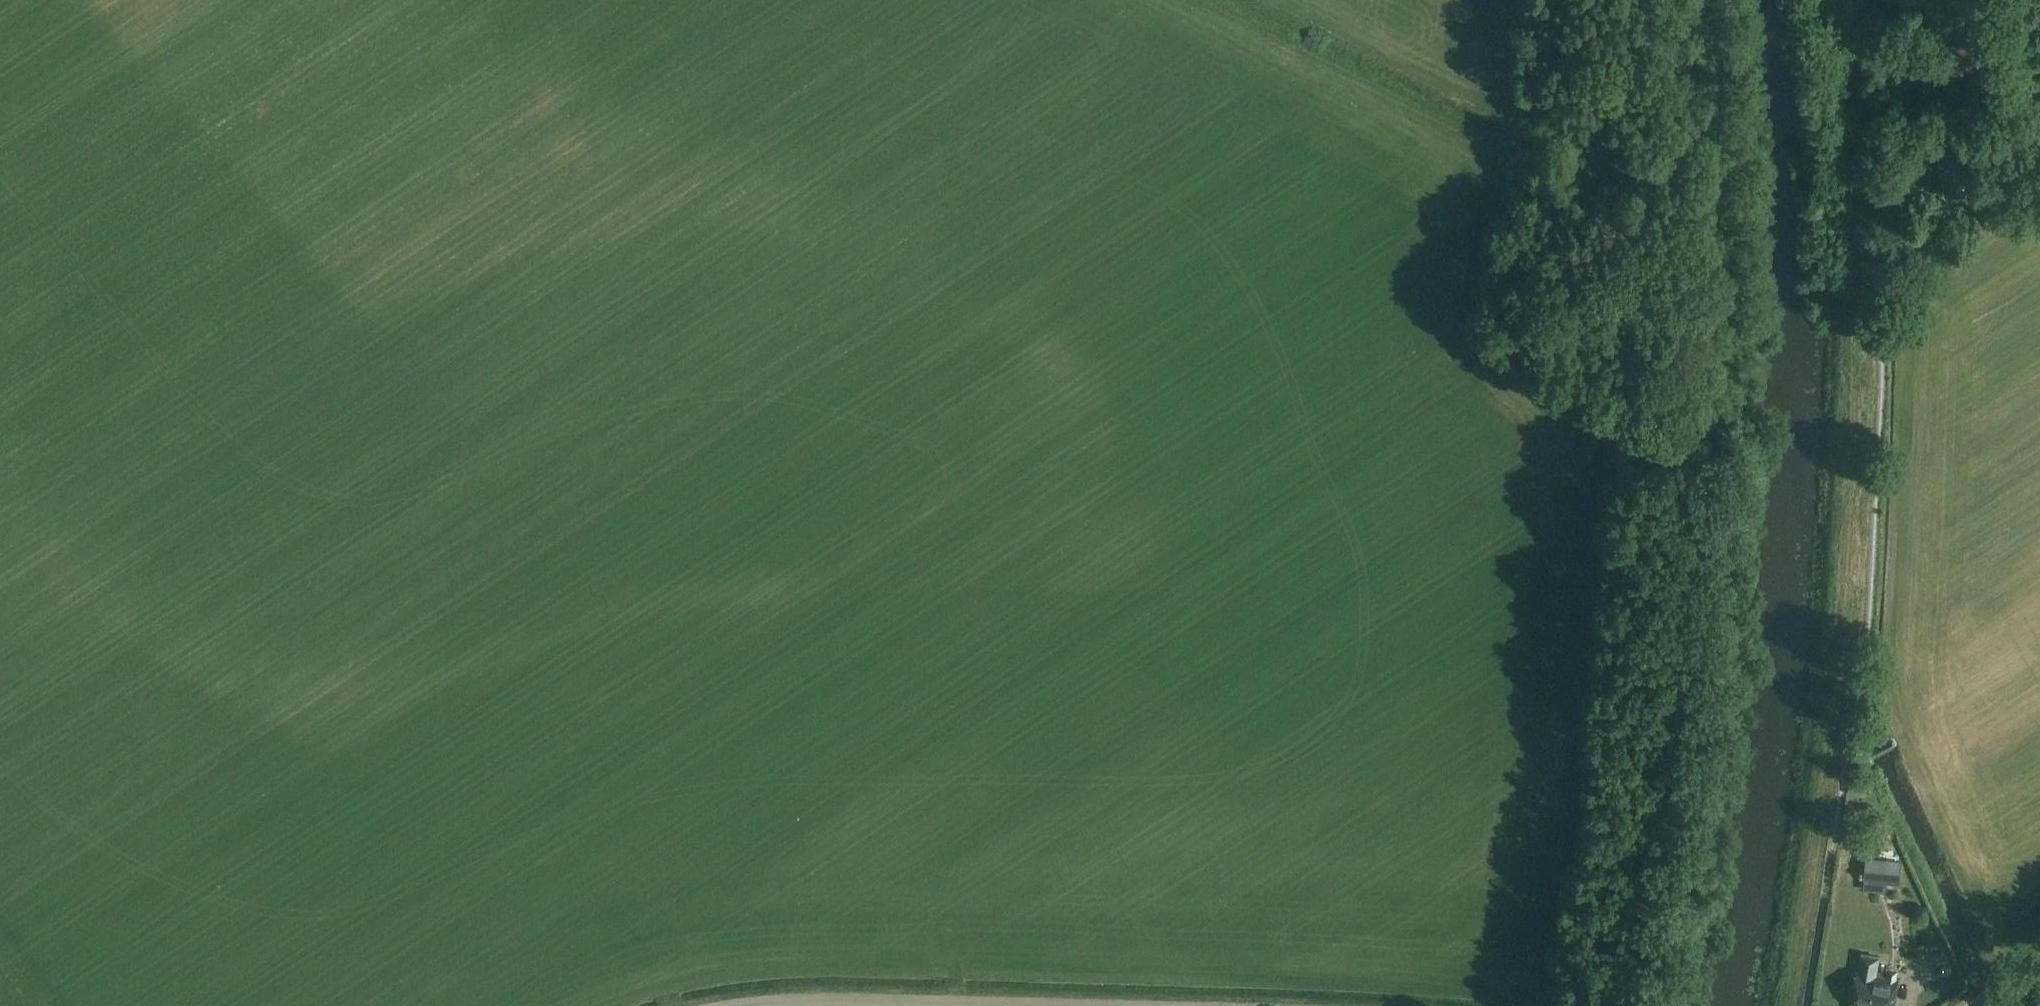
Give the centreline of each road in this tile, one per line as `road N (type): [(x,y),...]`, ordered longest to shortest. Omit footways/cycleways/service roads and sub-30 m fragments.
road 1 (unclassified): [(1865,267),(1848,0)]
road 2 (unclassified): [(776,1005),(911,1005)]

